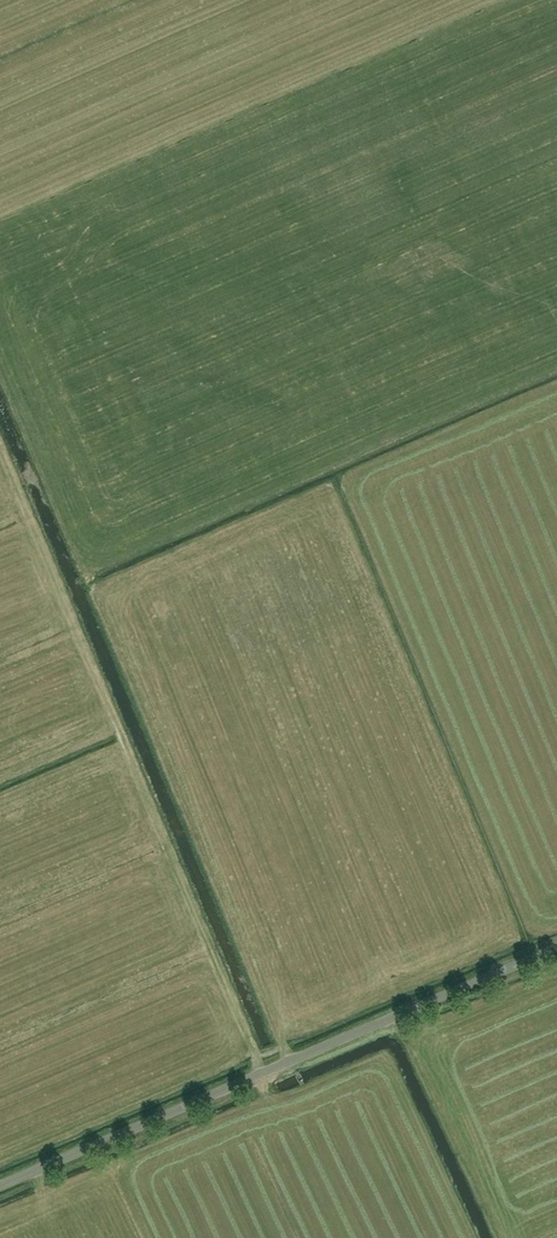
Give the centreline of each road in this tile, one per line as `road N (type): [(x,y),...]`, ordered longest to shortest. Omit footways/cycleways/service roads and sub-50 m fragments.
road 1 (unclassified): [(0,1185),(556,948)]

